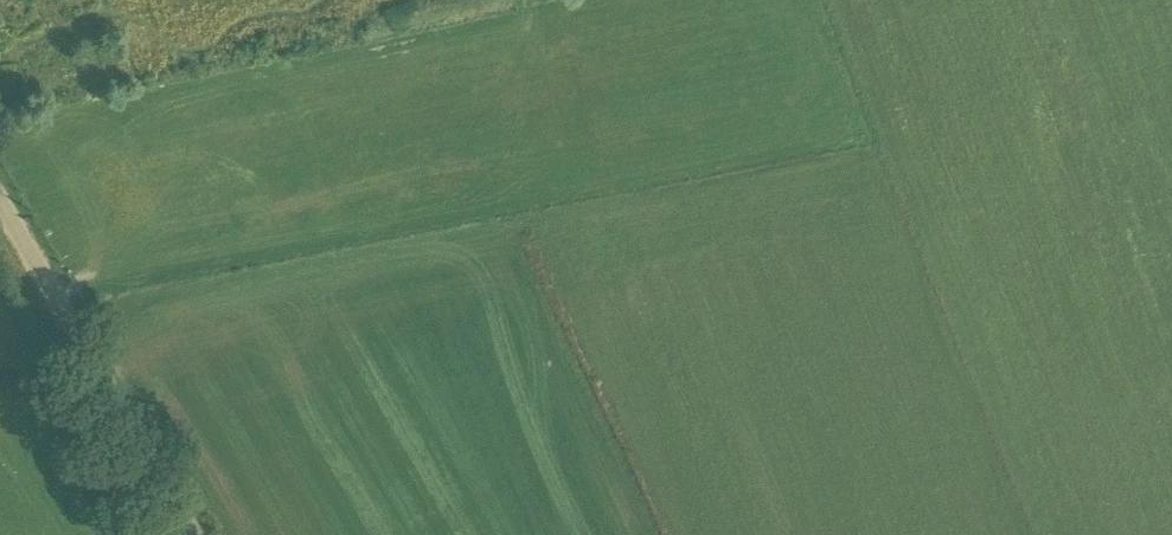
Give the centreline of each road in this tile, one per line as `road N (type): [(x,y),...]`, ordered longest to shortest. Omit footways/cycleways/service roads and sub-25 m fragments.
road 1 (unclassified): [(192,534),(0,204)]
road 2 (track): [(53,296),(125,250),(405,192)]

